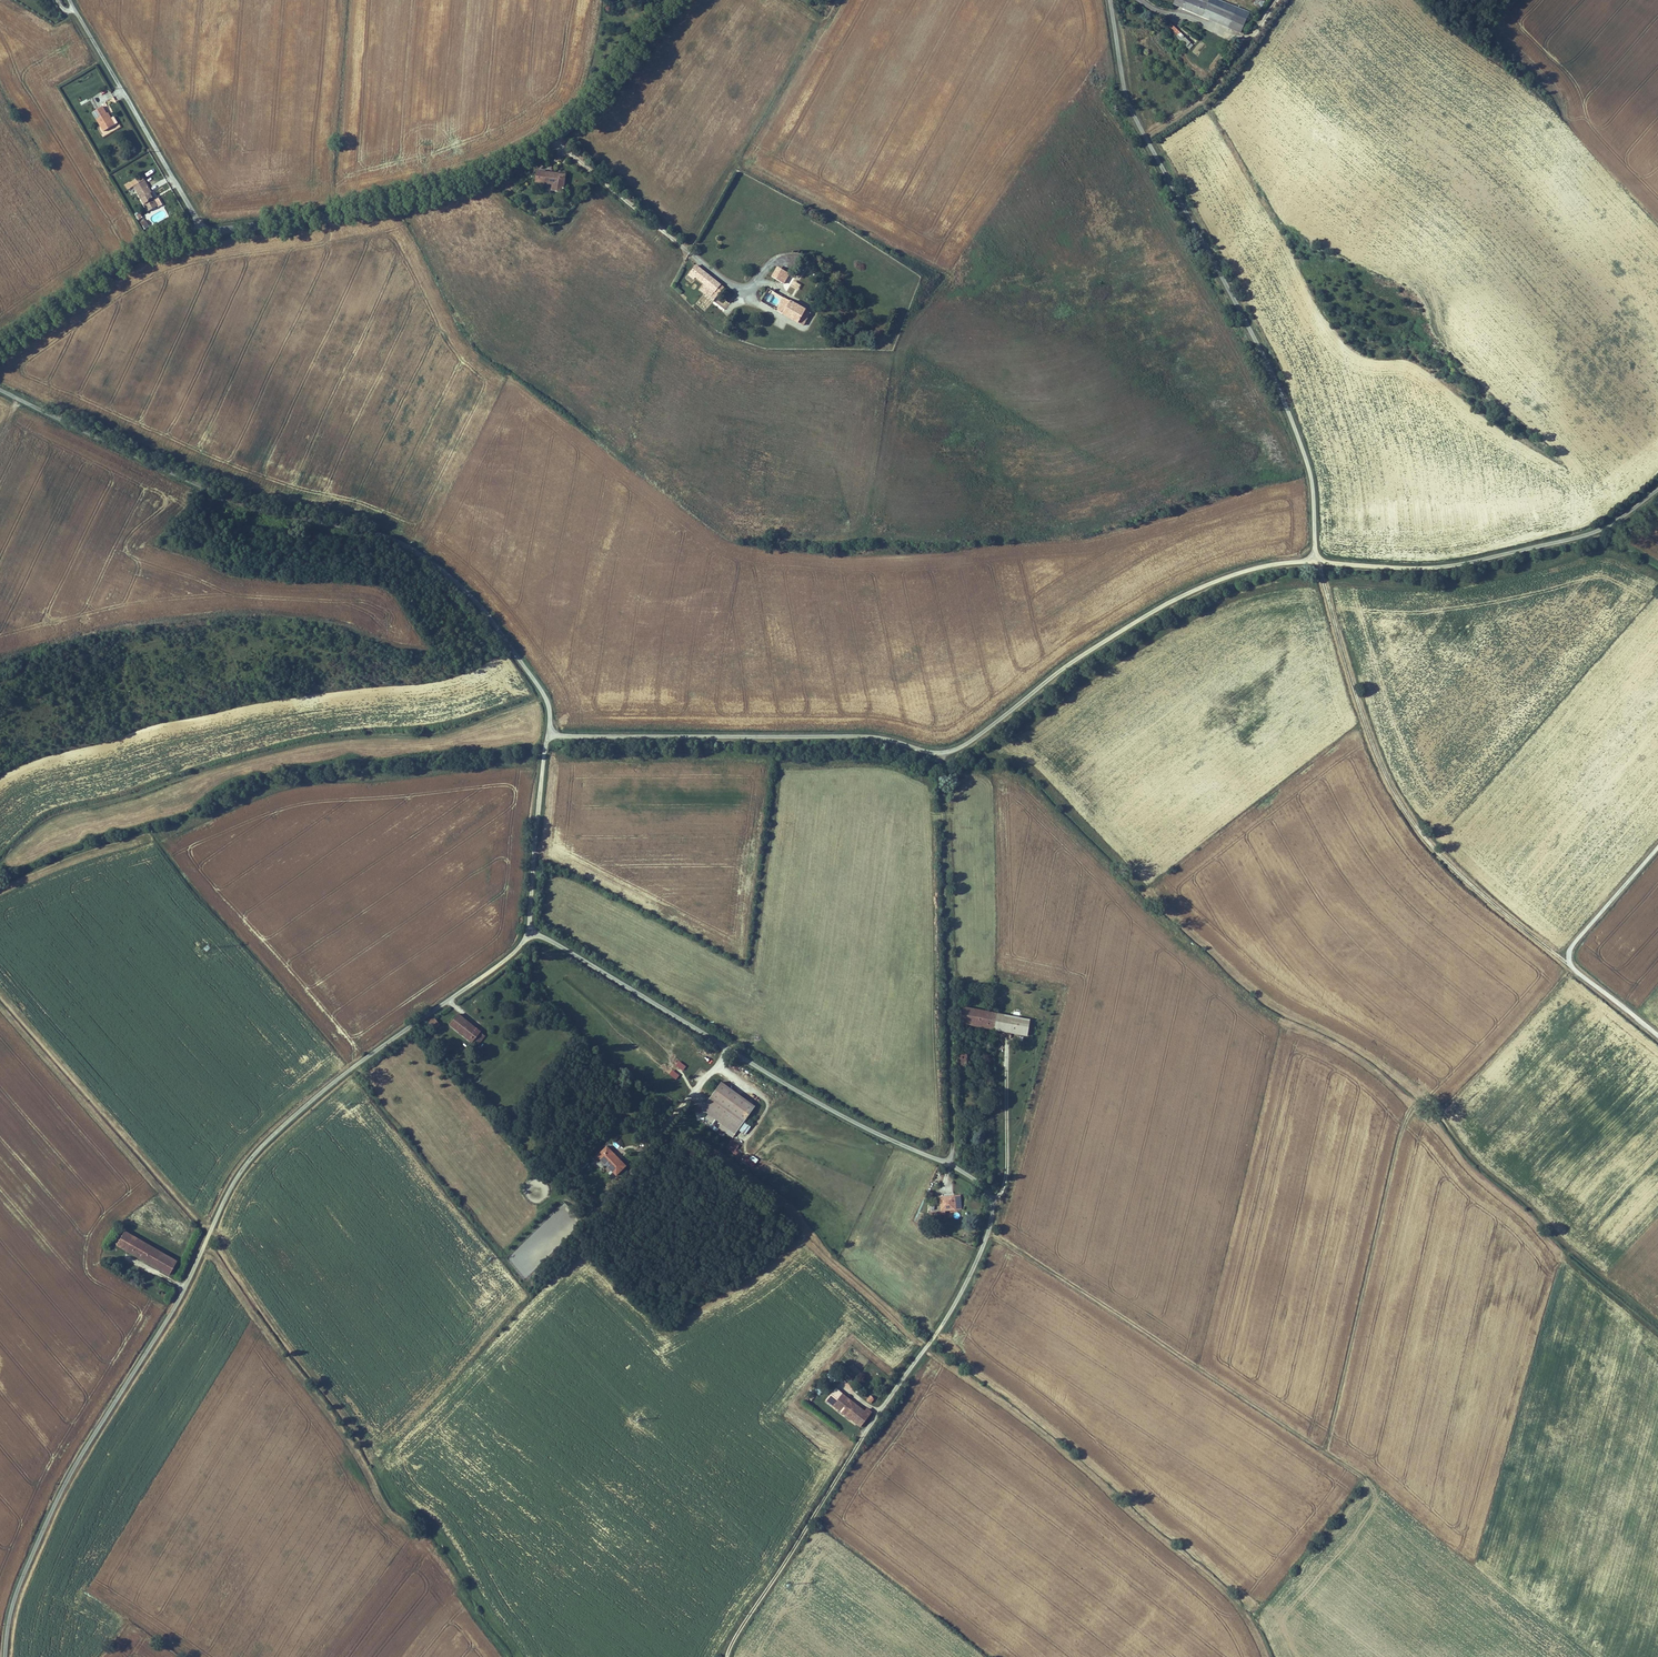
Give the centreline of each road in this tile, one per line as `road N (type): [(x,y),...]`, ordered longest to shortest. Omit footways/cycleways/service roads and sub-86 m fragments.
road 1 (unclassified): [(528,932),(818,1103),(960,1170),(992,1200),(986,1238),(955,1305),(878,1413),(727,1656)]
road 2 (unclassified): [(5,1656),(14,1599),(58,1498),(176,1306),(246,1165),(308,1104),(504,961),(528,932)]
road 3 (unclassified): [(551,734),(859,736),(949,752),(1165,605),(1235,574),(1317,561)]
road 4 (unclassified): [(551,734),(544,693),(458,587),(412,552),(297,526),(0,388)]
road 5 (unclassified): [(1110,0),(1130,109),(1264,358),(1306,458),(1317,561)]
road 6 (track): [(0,859),(43,817),(66,808),(273,748),(337,734),(435,733),(545,696)]
road 7 (track): [(1325,1453),(1411,1108),(1449,1106),(1574,971)]
road 8 (track): [(205,1243),(420,1538),(443,1550),(512,1656)]
road 9 (track): [(1569,955),(1530,936),(1435,850),(1405,809),(1377,759),(1317,561)]
road 10 (track): [(989,1229),(1368,1481),(1378,1495)]
road 11 (track): [(941,754),(947,1163)]
road 12 (secondary): [(207,231),(428,194),(519,166),(559,143)]
road 13 (unclassified): [(1317,561),(1464,563),(1597,531),(1657,490)]
road 14 (unclassified): [(70,0),(207,231)]
road 15 (unclassified): [(1657,844),(1569,955),(1574,971),(1657,1036)]
road 16 (secondary): [(0,345),(147,249),(207,231)]
road 17 (unclassified): [(559,143),(743,291)]
road 18 (unclassified): [(528,932),(551,734)]
road 19 (secondary): [(559,143),(622,92),(679,0)]

